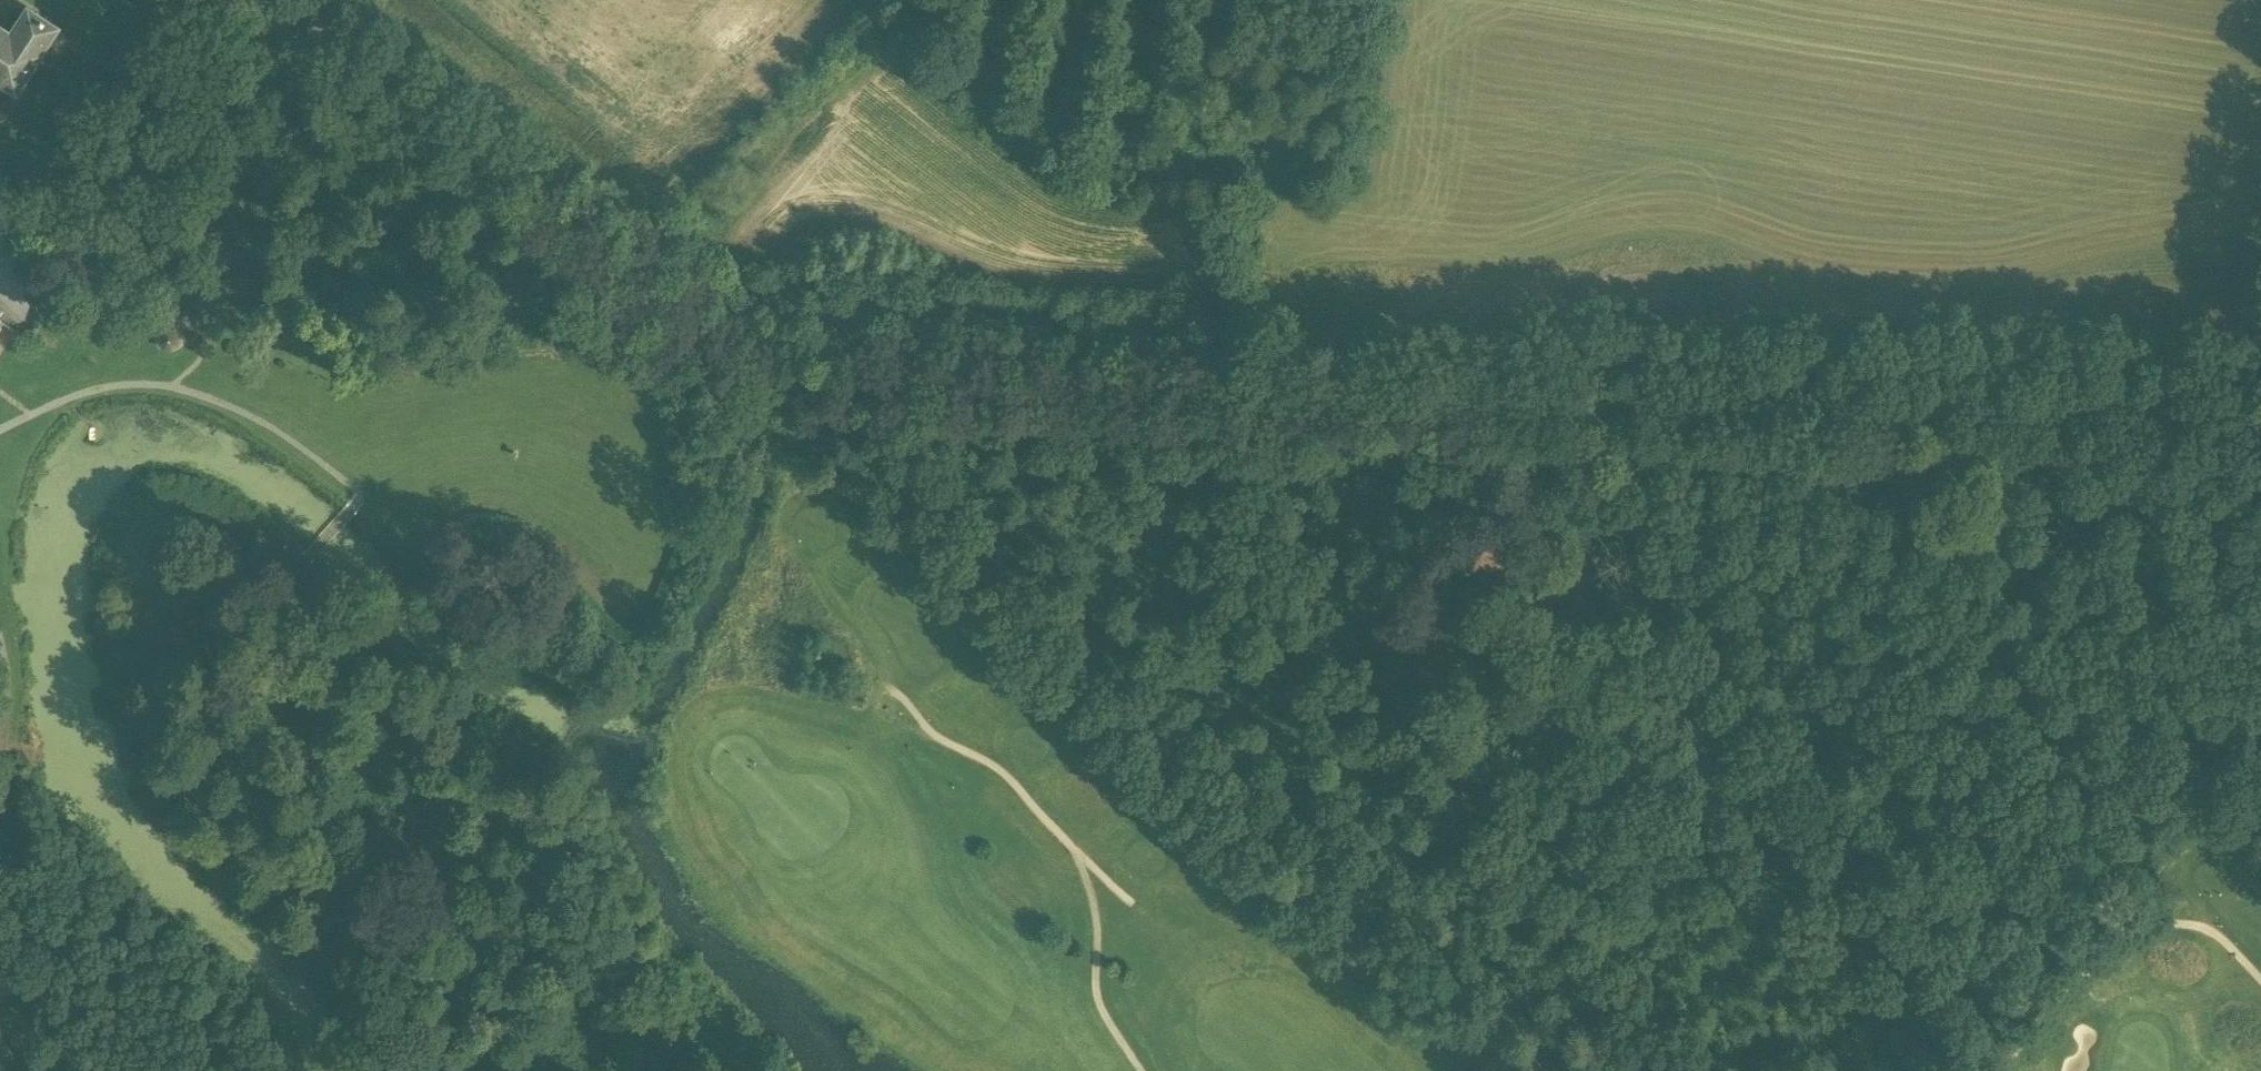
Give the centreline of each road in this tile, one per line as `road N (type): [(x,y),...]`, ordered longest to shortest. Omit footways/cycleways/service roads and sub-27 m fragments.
road 1 (track): [(2260,415),(977,383),(752,368),(711,345),(284,0)]

